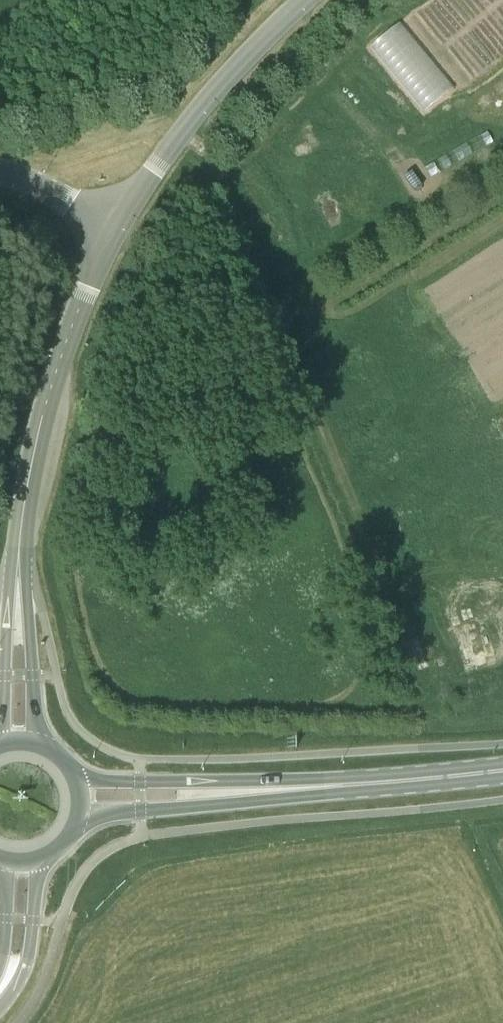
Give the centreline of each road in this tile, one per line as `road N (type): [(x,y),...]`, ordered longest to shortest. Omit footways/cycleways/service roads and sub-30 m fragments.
road 1 (unclassified): [(17,551),(50,393),(112,227)]
road 2 (unclassified): [(112,227),(189,122),(303,0)]
road 3 (primary): [(335,785),(75,776)]
road 4 (primary): [(78,820),(277,799),(335,785)]
road 5 (unclassified): [(40,743),(17,551)]
road 6 (unclassified): [(17,551),(0,737)]
road 7 (primary): [(335,785),(502,770)]
road 8 (tertiary): [(0,996),(28,958),(44,858)]
road 9 (unclassified): [(112,227),(44,186),(0,171)]

